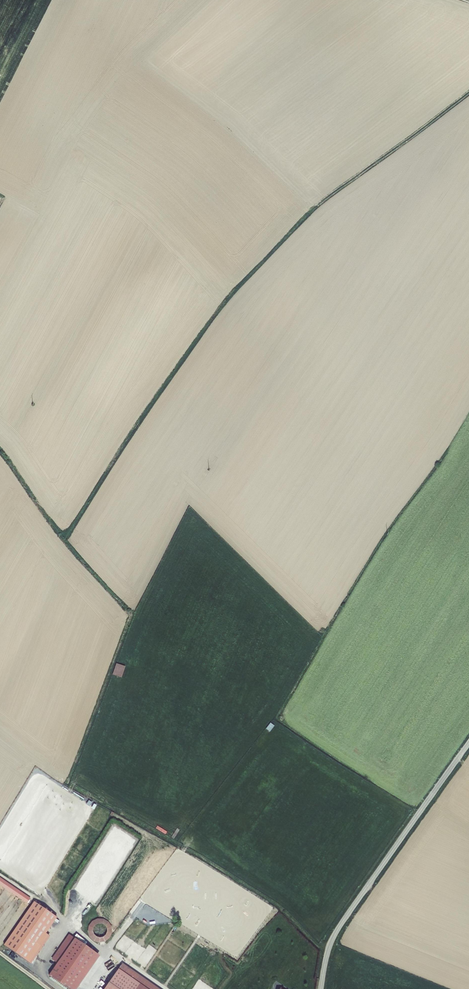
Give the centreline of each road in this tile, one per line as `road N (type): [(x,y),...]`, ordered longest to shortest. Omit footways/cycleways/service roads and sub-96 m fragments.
road 1 (unclassified): [(321,988),(338,928),(468,743)]

